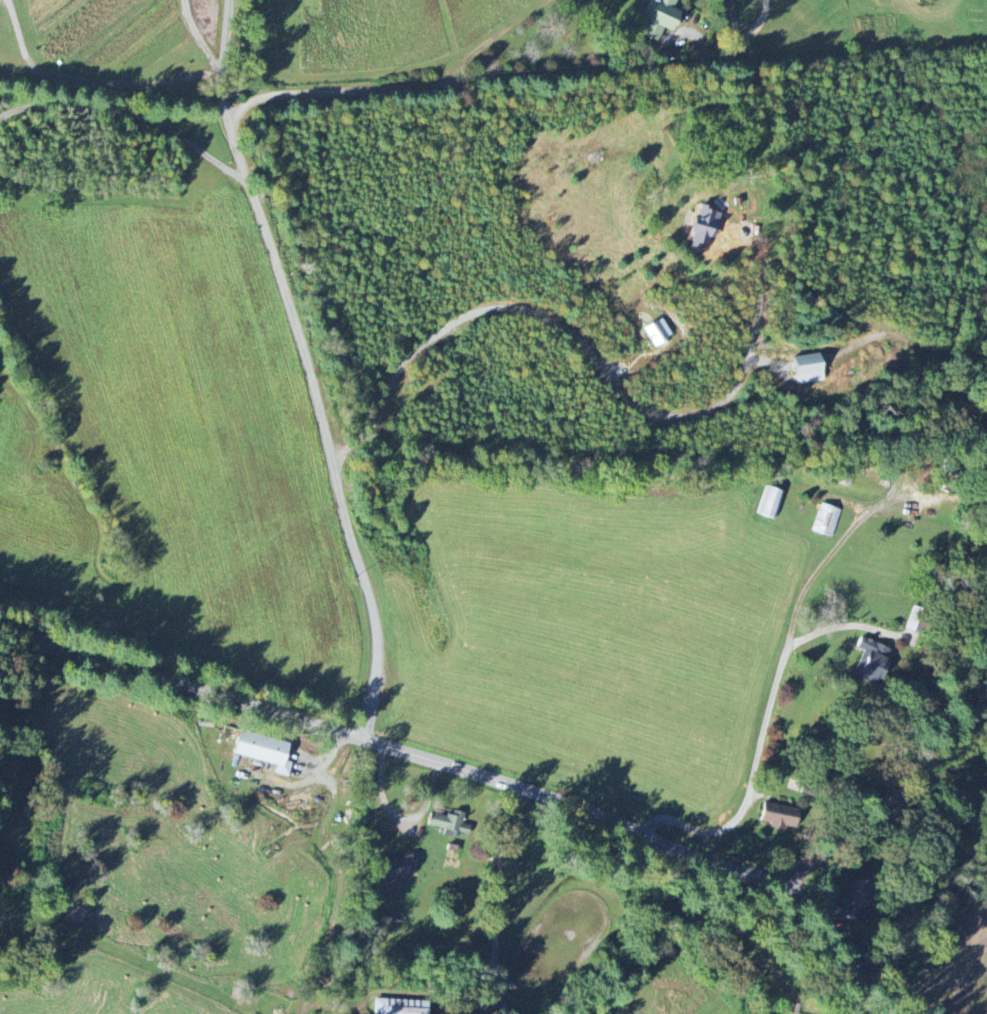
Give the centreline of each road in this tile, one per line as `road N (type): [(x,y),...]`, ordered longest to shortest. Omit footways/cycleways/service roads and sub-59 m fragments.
road 1 (secondary): [(0,665),(364,739),(546,795),(715,865),(780,878)]
road 2 (residential): [(227,0),(226,115),(311,373),(376,630),(364,739)]
road 3 (residential): [(226,115),(263,98),(379,85),(720,62),(734,52),(725,0)]
road 4 (residential): [(642,833),(654,817),(710,831),(742,815),(802,591)]
road 5 (secondary): [(780,878),(845,838),(986,698)]
road 6 (residential): [(490,1013),(517,786)]
road 7 (residential): [(889,1013),(780,878)]
road 8 (residential): [(435,83),(545,0)]

